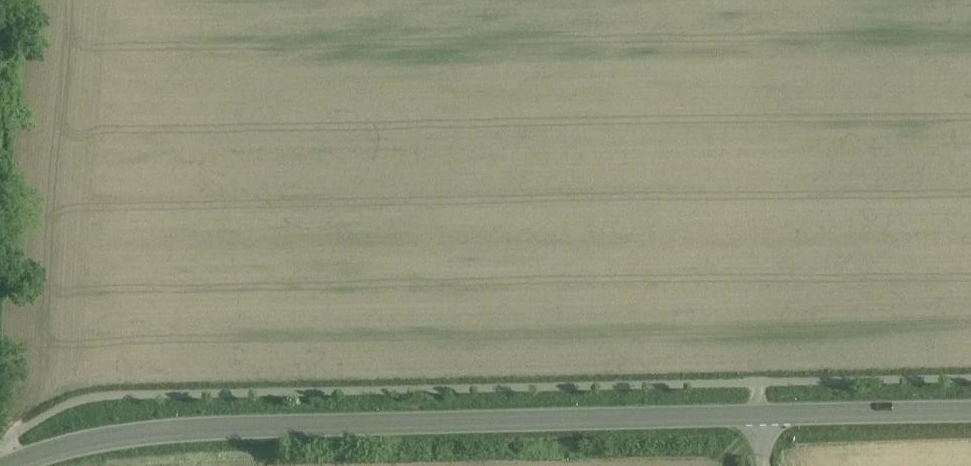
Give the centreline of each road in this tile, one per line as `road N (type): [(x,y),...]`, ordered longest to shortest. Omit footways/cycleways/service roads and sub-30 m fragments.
road 1 (tertiary): [(763,416),(147,434),(14,465)]
road 2 (tertiary): [(970,413),(763,416)]

